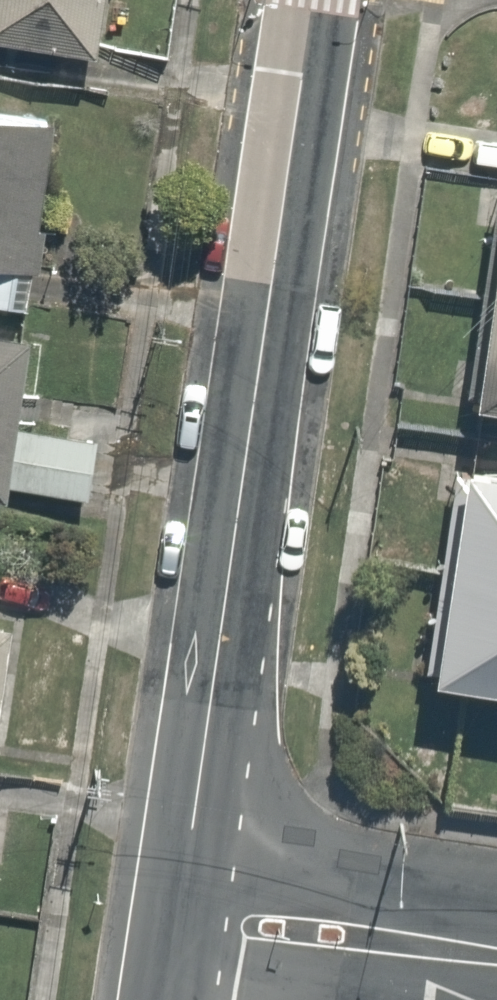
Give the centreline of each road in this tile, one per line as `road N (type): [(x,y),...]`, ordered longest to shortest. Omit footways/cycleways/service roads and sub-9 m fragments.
road 1 (residential): [(315,0),(181,914)]
road 2 (residential): [(496,952),(181,914)]

